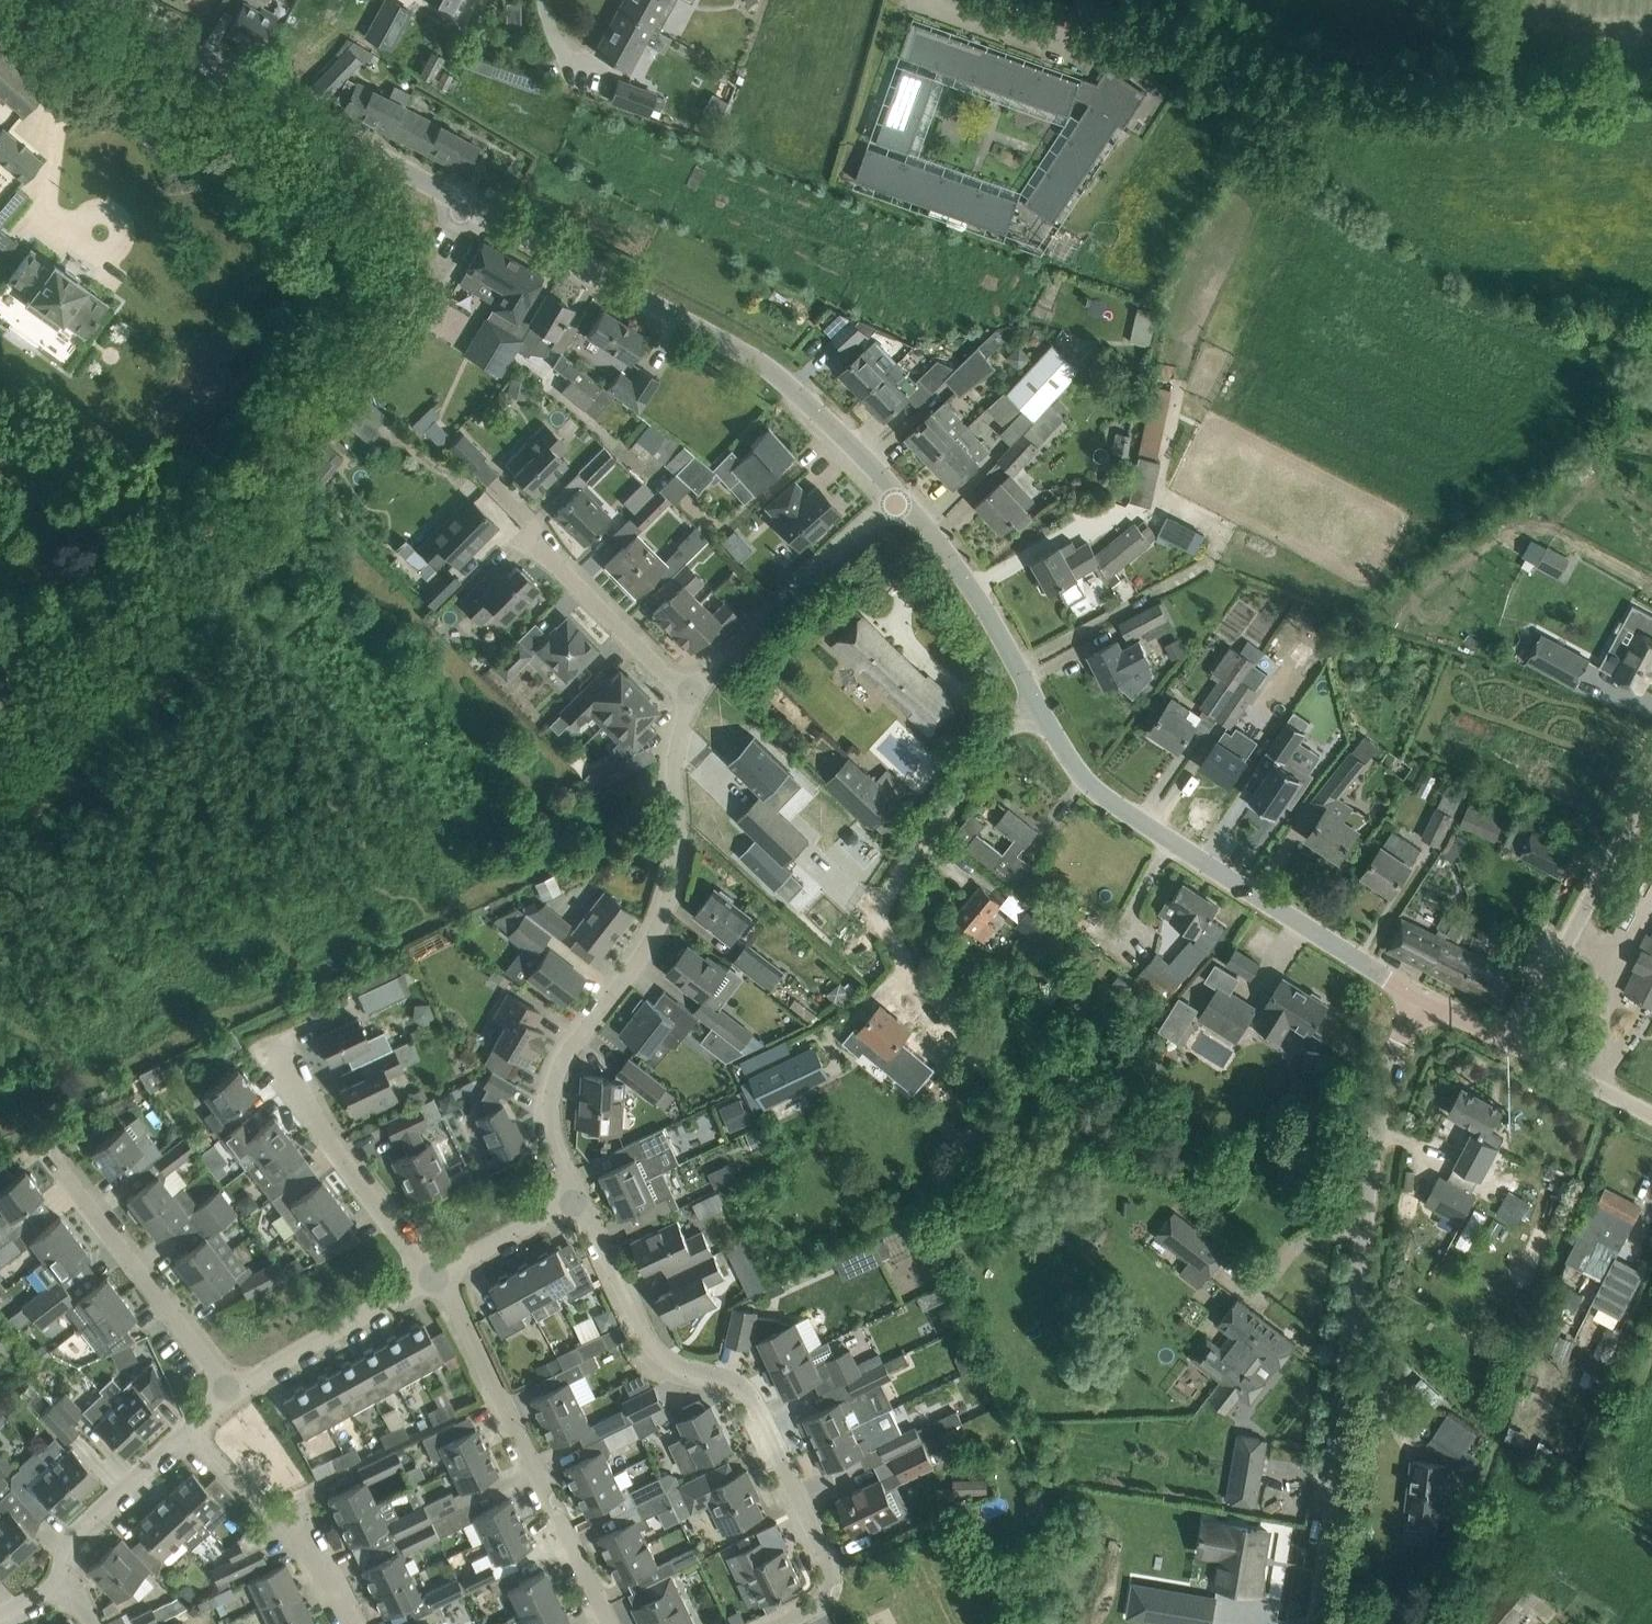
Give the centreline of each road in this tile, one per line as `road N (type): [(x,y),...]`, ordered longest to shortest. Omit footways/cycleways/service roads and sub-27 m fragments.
road 1 (tertiary): [(900,492),(830,420),(718,332),(98,0)]
road 2 (unclassified): [(1318,1623),(1383,1092),(1394,1050),(1426,999)]
road 3 (track): [(1098,0),(1393,92),(1651,96)]
road 4 (residential): [(580,1202),(550,1129),(550,1092),(559,1057),(655,929),(671,876),(674,761),(690,694)]
road 5 (residential): [(580,1202),(641,1347),(666,1366),(728,1379),(748,1395),(833,1575),(814,1617),(797,1623)]
road 6 (tertiary): [(1426,999),(1084,779),(1032,696)]
road 7 (residential): [(603,1623),(435,1276)]
road 8 (residential): [(233,1392),(53,1156)]
road 9 (residential): [(887,937),(875,923),(1032,696)]
road 10 (residential): [(690,694),(900,492)]
road 11 (residential): [(690,694),(490,495)]
road 12 (residential): [(435,1276),(267,1053)]
road 13 (unclassified): [(1522,1042),(1651,797)]
road 14 (residential): [(357,1623),(306,1538),(191,1431)]
road 15 (tertiary): [(1032,696),(970,583),(900,492)]
road 16 (residential): [(233,1392),(435,1276)]
road 17 (residential): [(72,1591),(69,1553),(83,1529),(191,1431)]
road 18 (residential): [(435,1276),(580,1202)]
road 19 (tertiary): [(1651,1115),(1522,1042)]

